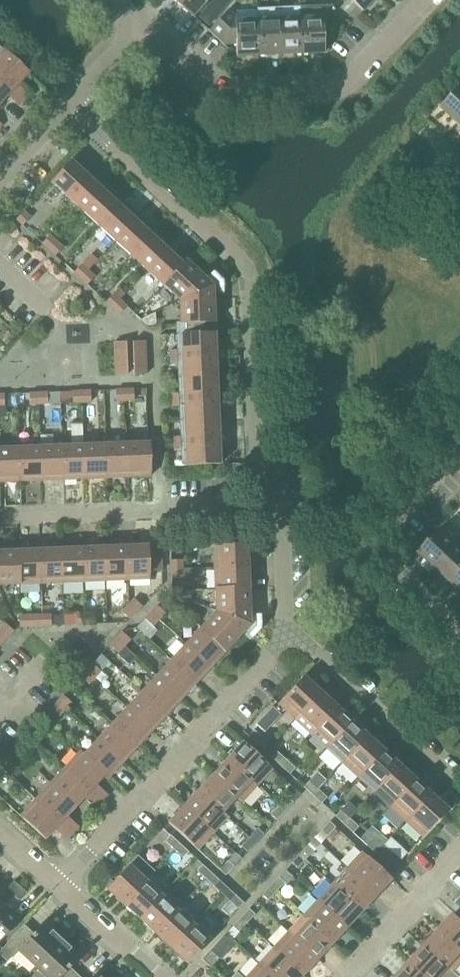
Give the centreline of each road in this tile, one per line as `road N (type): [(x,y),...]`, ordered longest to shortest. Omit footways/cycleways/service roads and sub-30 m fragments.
road 1 (residential): [(268,506),(258,493),(245,277),(70,107)]
road 2 (residential): [(137,23),(224,93),(334,90),(426,0)]
road 3 (residential): [(61,888),(283,632)]
road 4 (residential): [(459,630),(376,543),(403,501),(459,445)]
road 5 (residential): [(459,787),(283,632)]
road 6 (residential): [(344,976),(459,847)]
road 7 (residential): [(161,976),(61,888)]
road 8 (residential): [(283,632),(280,526),(268,506)]

